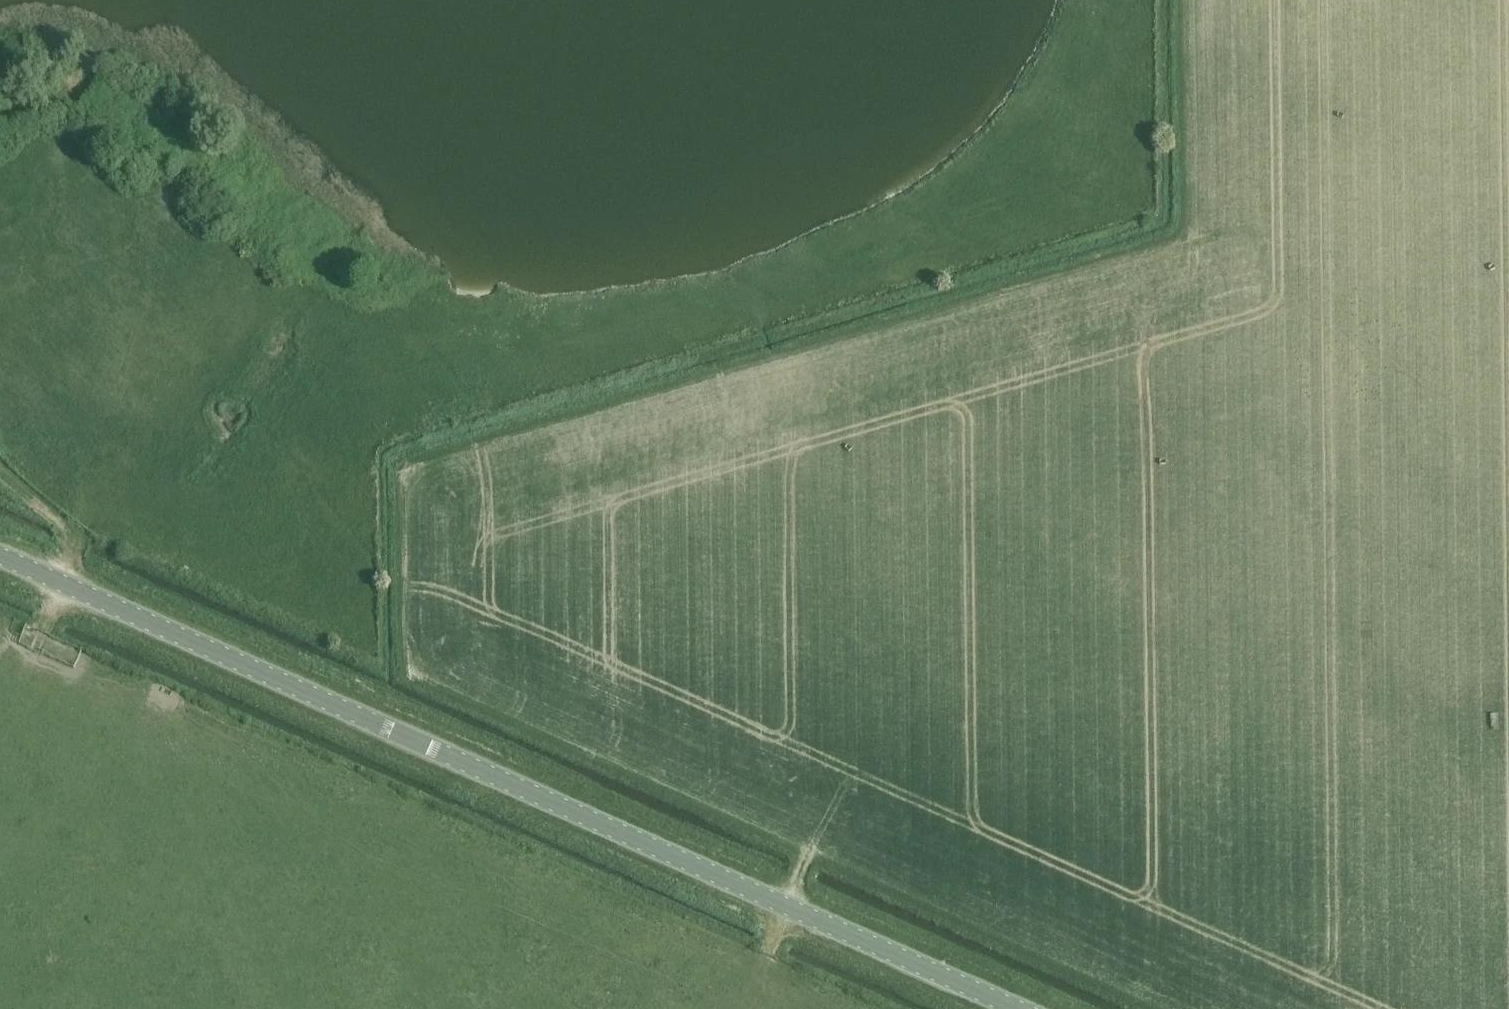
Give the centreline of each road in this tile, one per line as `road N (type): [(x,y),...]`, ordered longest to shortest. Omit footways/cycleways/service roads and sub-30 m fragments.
road 1 (tertiary): [(1019,1008),(0,557)]

